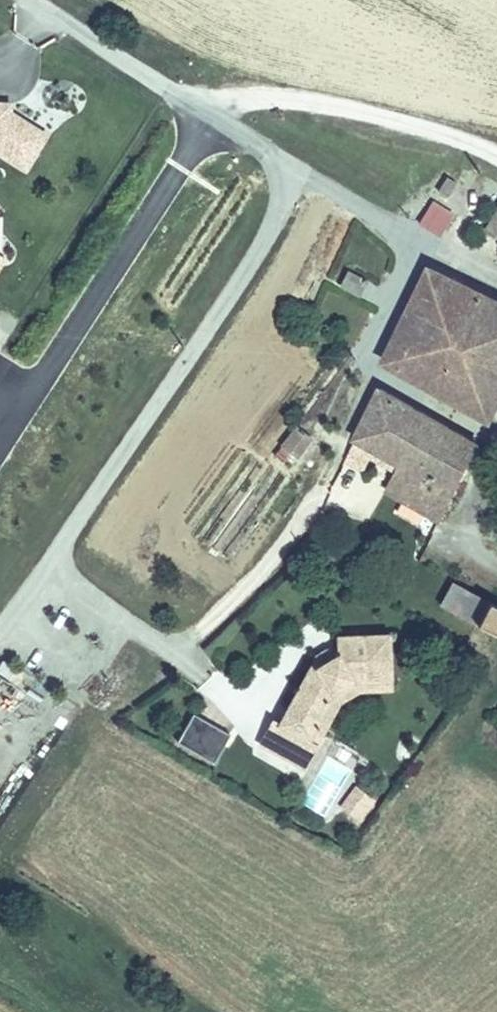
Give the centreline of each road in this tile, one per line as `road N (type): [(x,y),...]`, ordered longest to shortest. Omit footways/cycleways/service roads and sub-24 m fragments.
road 1 (track): [(496,85),(362,0)]

